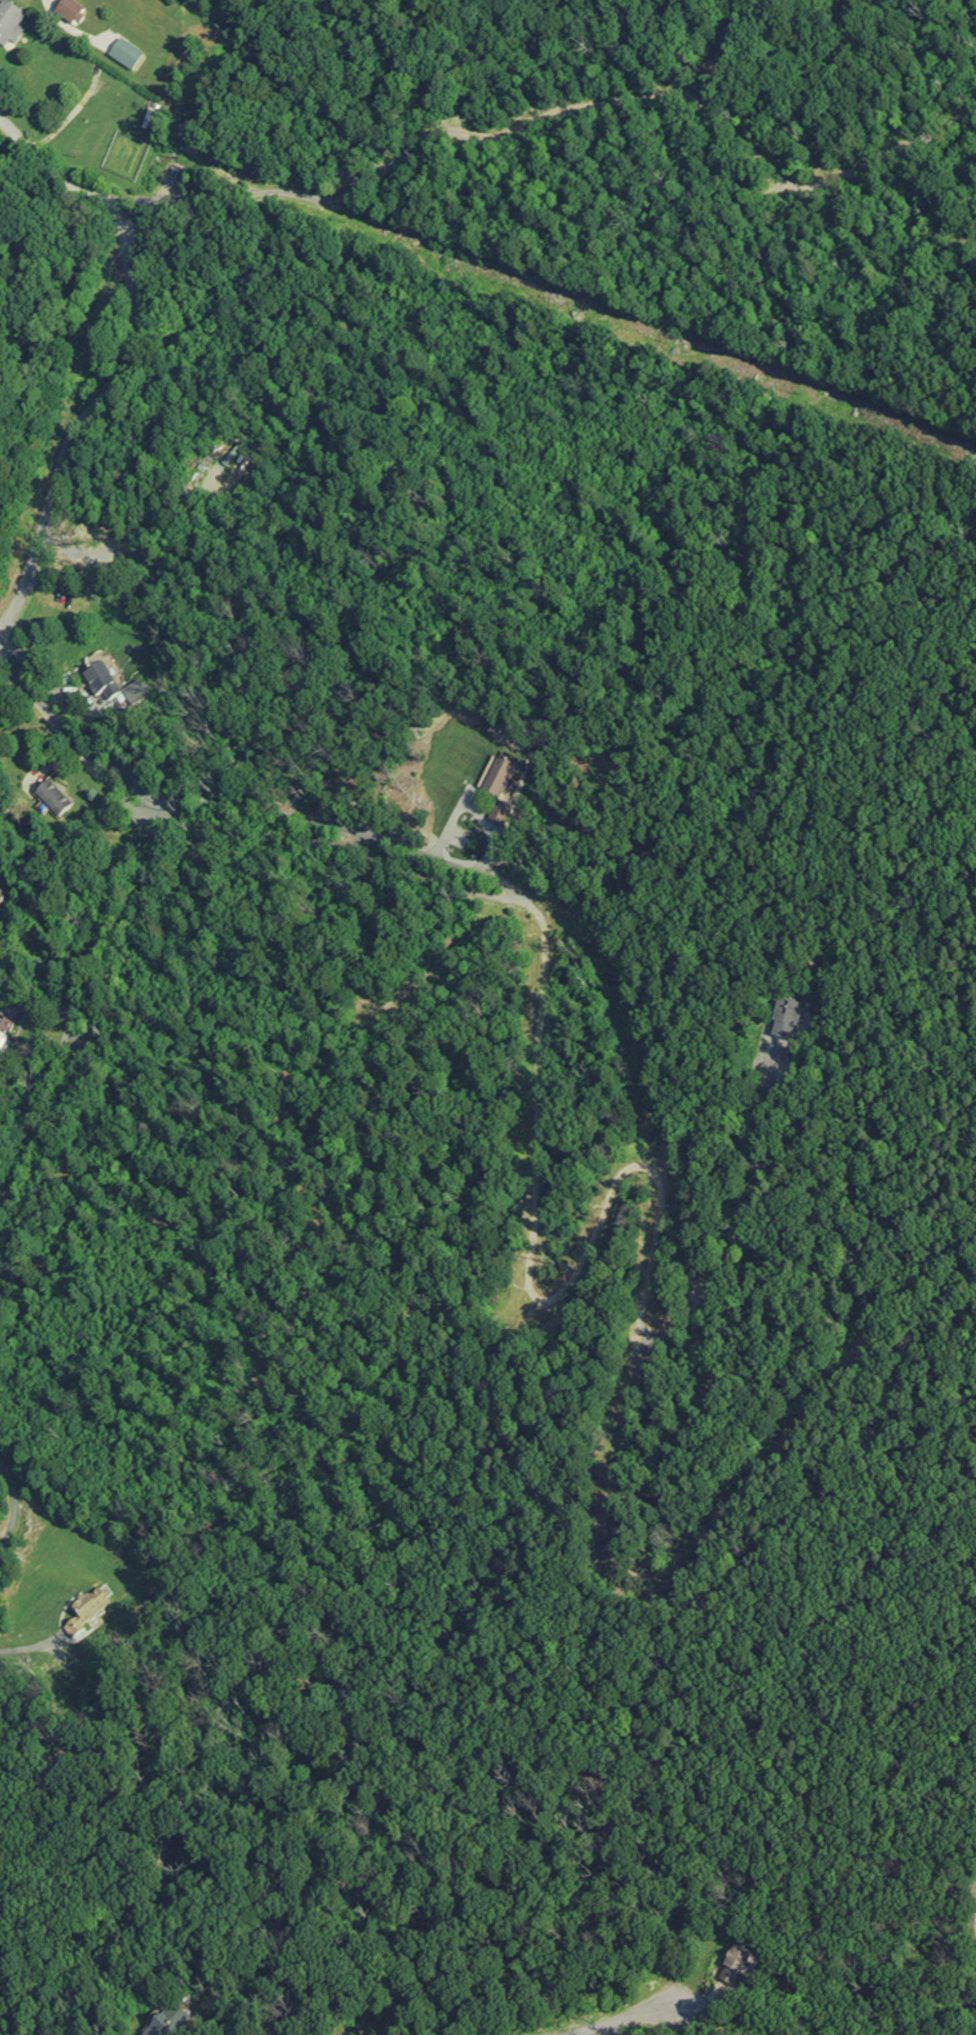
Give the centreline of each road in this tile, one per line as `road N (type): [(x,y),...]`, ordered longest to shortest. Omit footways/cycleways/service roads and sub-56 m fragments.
road 1 (residential): [(769,1071),(750,1237),(734,1281),(705,1316),(680,1331),(660,1332),(646,1321),(660,1203),(659,1175),(646,1162),(622,1164),(576,1264),(559,1283),(538,1288),(524,1272),(524,1241),(541,915),(497,888),(198,806),(171,806),(145,819)]
road 2 (residential): [(0,1252),(145,819),(117,774),(13,671),(0,647)]
road 3 (residential): [(0,615),(56,449),(131,368),(139,341),(129,236),(116,212),(61,185),(0,126)]
road 4 (residential): [(711,2016),(634,2013),(554,2034)]

